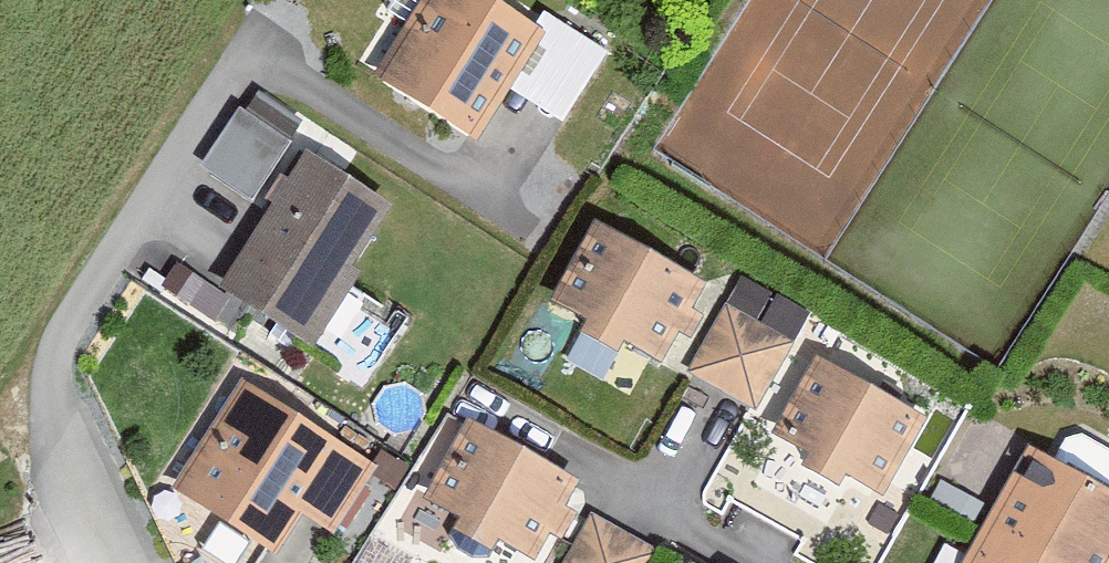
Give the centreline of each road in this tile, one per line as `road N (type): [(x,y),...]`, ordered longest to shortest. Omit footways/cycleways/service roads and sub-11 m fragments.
road 1 (residential): [(127,562),(64,433),(55,356),(73,313),(234,72),(255,64),(282,72),(534,232)]
road 2 (residential): [(755,562),(473,401)]

